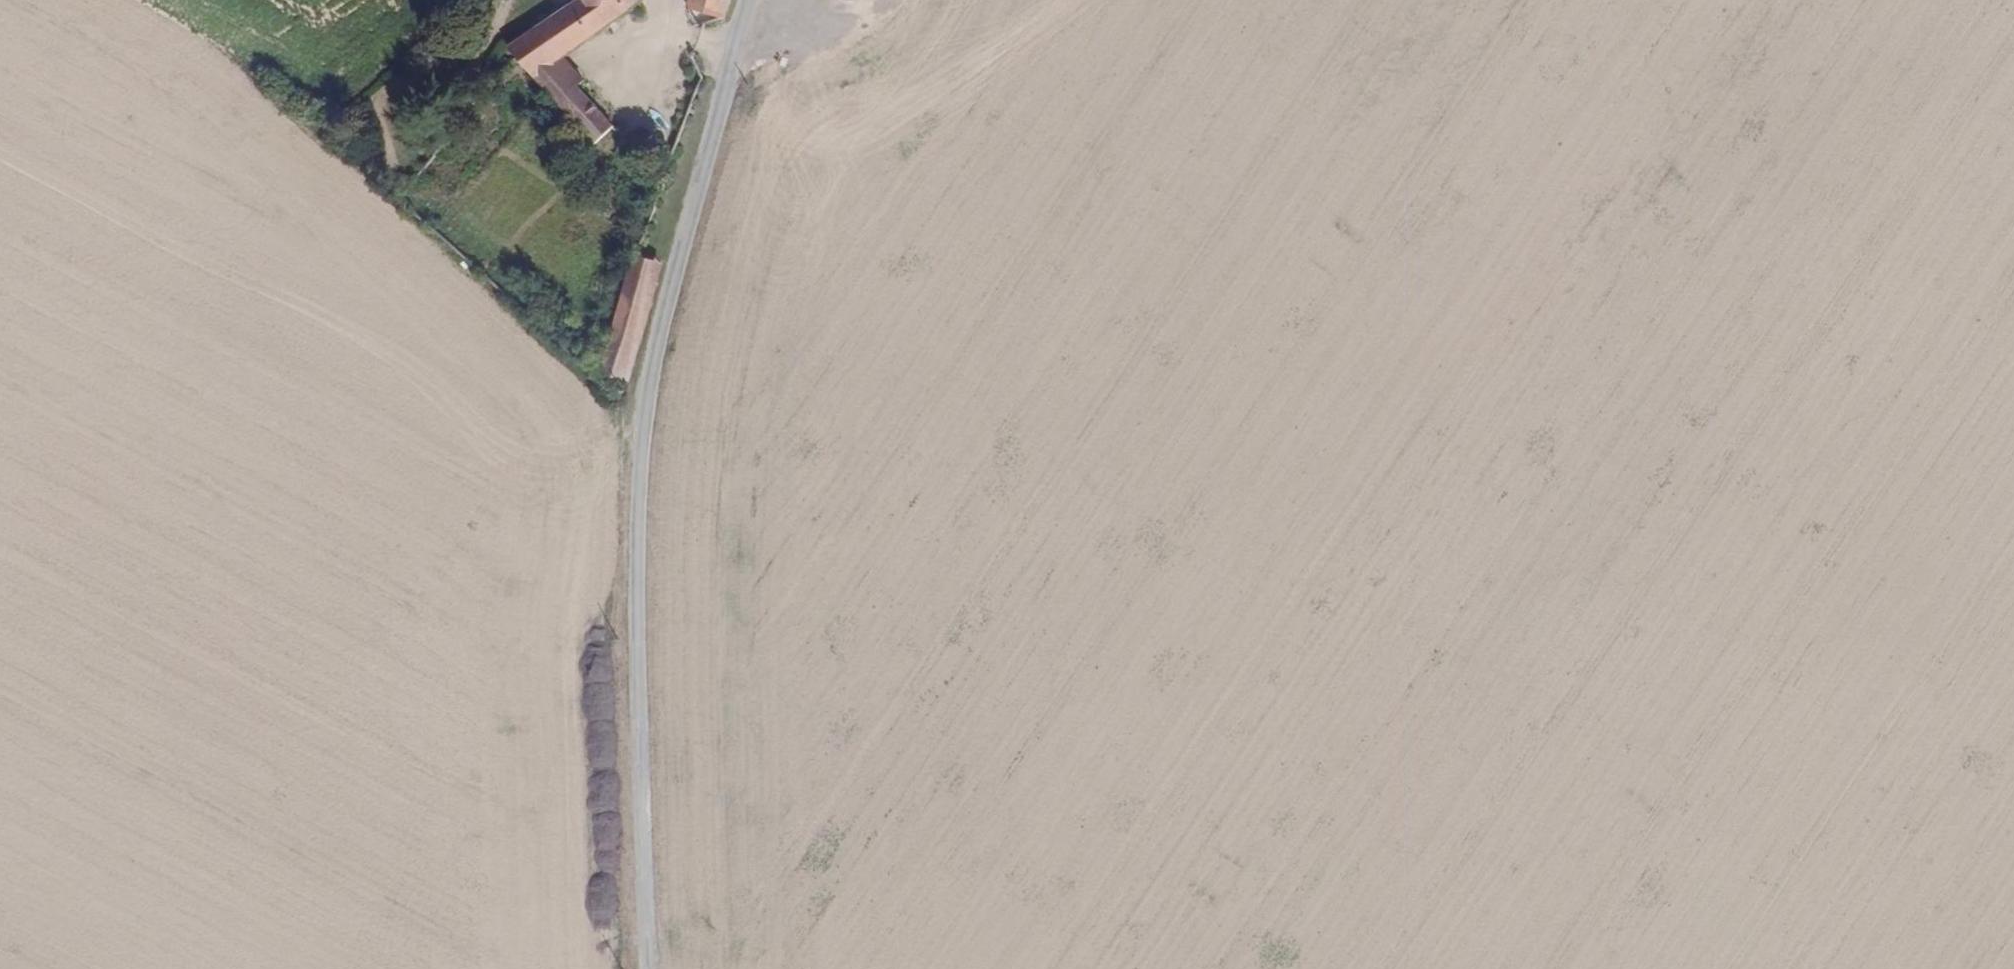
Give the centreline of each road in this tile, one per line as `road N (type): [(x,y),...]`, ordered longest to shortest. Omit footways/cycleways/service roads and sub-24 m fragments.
road 1 (unclassified): [(637,968),(623,706),(630,445),(733,0)]

